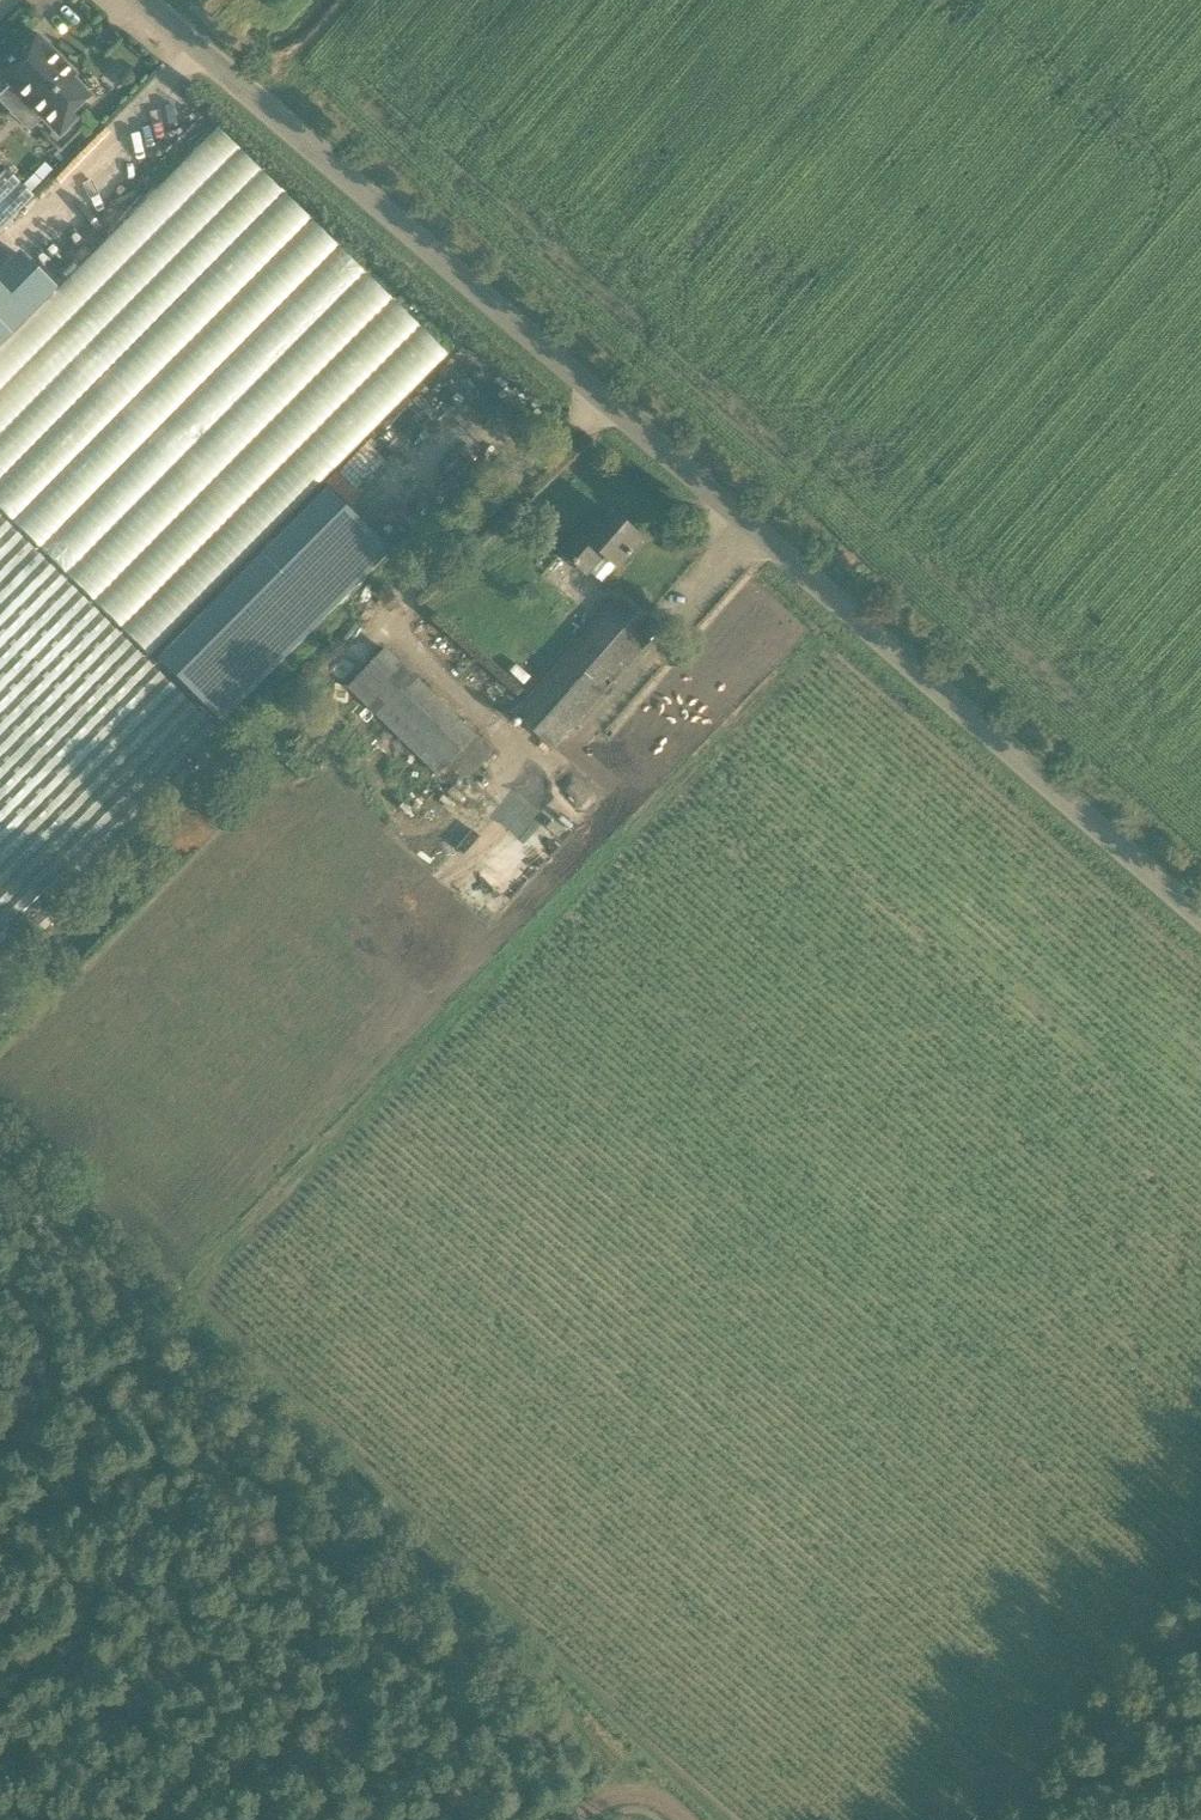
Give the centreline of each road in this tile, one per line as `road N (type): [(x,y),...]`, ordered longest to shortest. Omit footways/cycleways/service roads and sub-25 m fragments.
road 1 (unclassified): [(1200,908),(144,0)]

